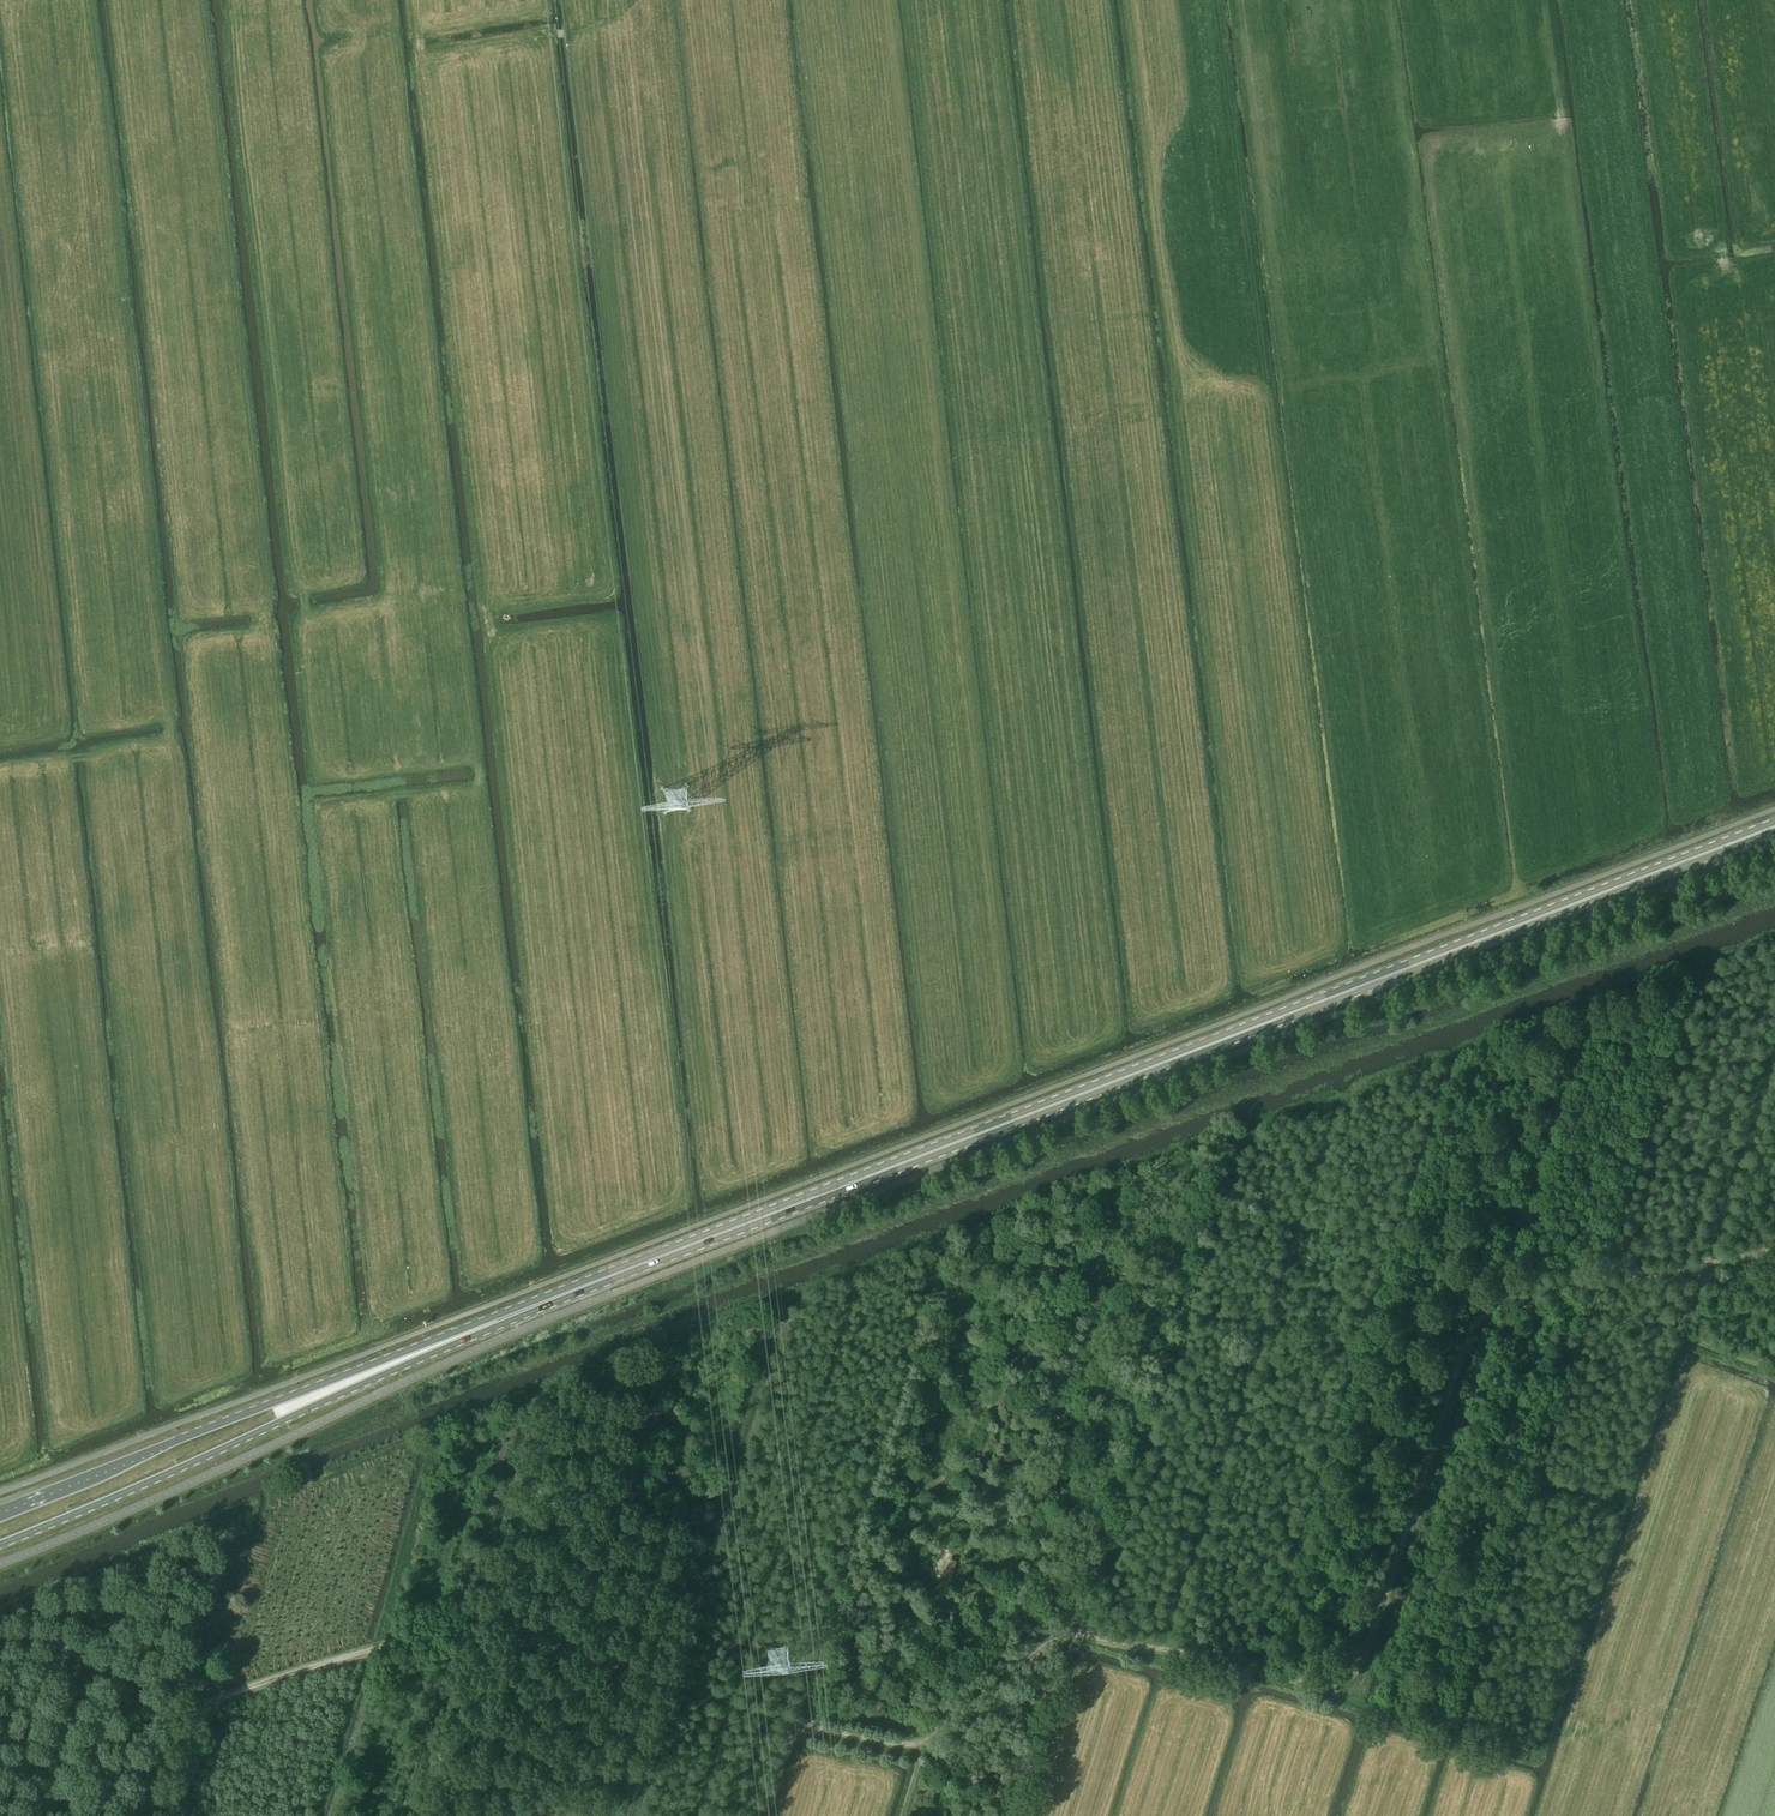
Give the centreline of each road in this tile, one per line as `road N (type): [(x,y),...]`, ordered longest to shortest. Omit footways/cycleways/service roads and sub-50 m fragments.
road 1 (primary): [(341,1384),(1774,826)]
road 2 (primary): [(0,1545),(277,1423),(341,1384)]
road 3 (primary): [(341,1384),(0,1512)]

